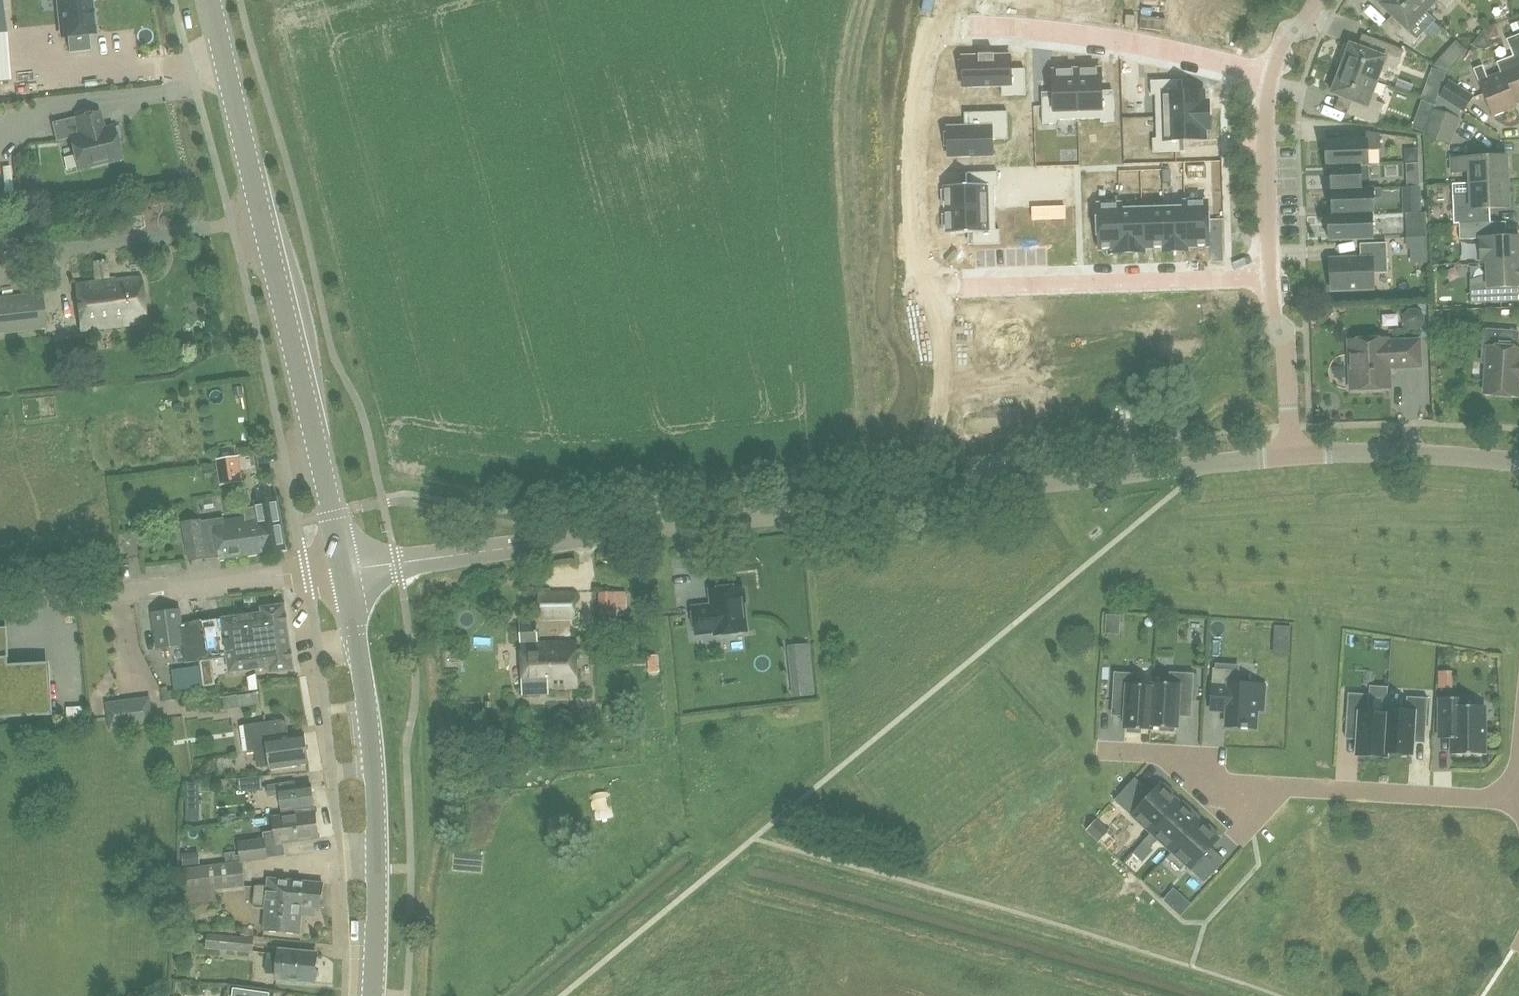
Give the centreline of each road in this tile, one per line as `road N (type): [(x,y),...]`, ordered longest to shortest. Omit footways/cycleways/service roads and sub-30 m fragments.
road 1 (tertiary): [(345,567),(1288,455)]
road 2 (residential): [(1271,279),(932,289),(914,267),(910,192),(918,78),(935,27),(1127,41),(1269,74)]
road 3 (tertiary): [(345,567),(211,0)]
road 4 (tertiary): [(374,995),(379,810),(345,567)]
road 5 (unclassified): [(0,605),(345,567)]
road 6 (residential): [(1511,799),(1245,785)]
road 7 (tertiary): [(1288,455),(1518,460)]
road 8 (residential): [(1271,279),(1269,74)]
road 9 (residential): [(1288,455),(1285,331),(1271,313),(1271,279)]
road 10 (residential): [(1245,785),(1207,783),(1207,759),(1096,753)]

